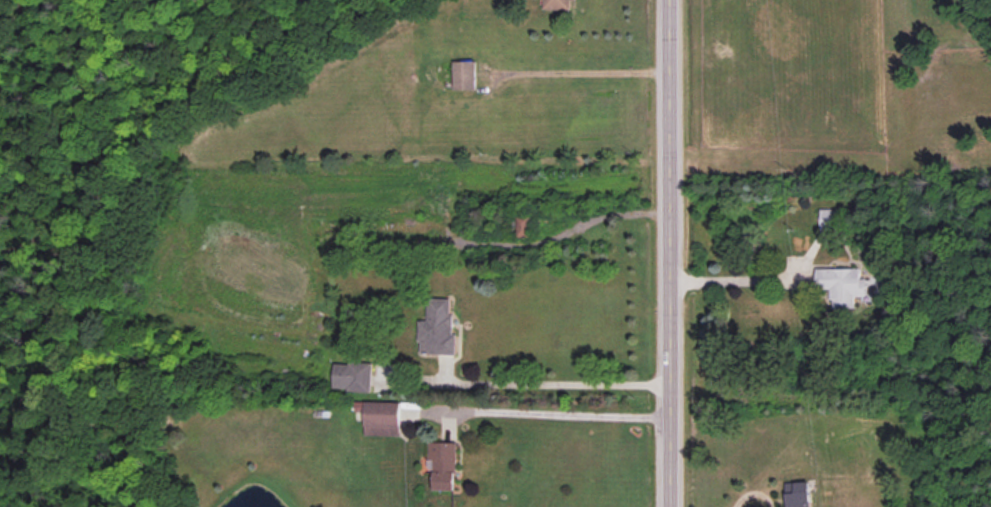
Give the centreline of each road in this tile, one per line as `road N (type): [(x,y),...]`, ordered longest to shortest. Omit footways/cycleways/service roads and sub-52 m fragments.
road 1 (tertiary): [(670,0),(670,506)]

